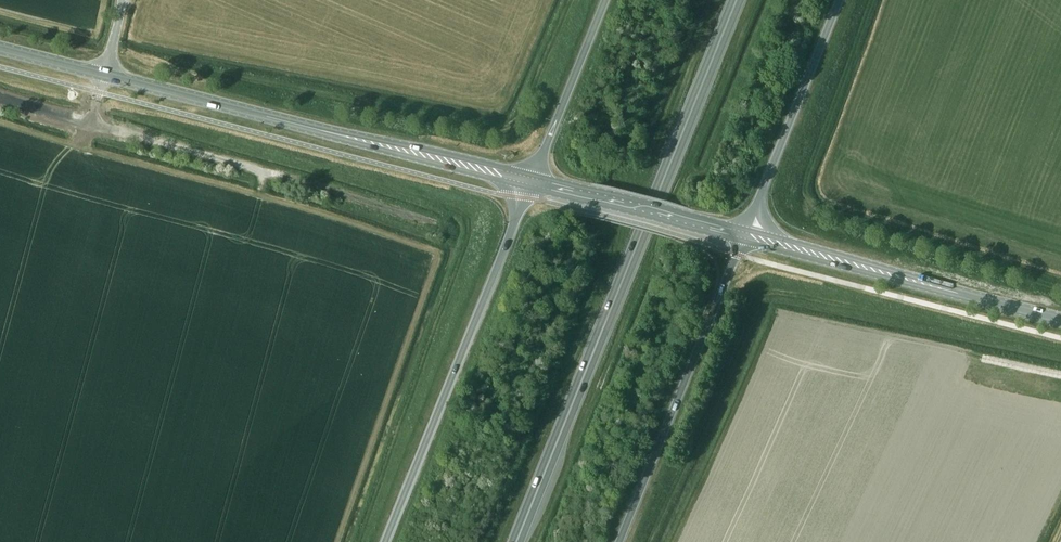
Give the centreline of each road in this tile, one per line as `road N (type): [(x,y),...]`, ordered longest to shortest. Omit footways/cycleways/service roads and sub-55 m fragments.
road 1 (trunk): [(516,541),(737,0)]
road 2 (trunk): [(530,180),(386,541)]
road 3 (trunk): [(619,541),(745,235)]
road 4 (secondary): [(1060,319),(745,235)]
road 5 (secondary): [(279,119),(530,180)]
road 6 (trunk): [(745,235),(840,0)]
road 7 (secondary): [(530,180),(745,235)]
road 8 (trunk): [(605,0),(530,180)]
road 9 (secondary): [(279,119),(103,74)]

